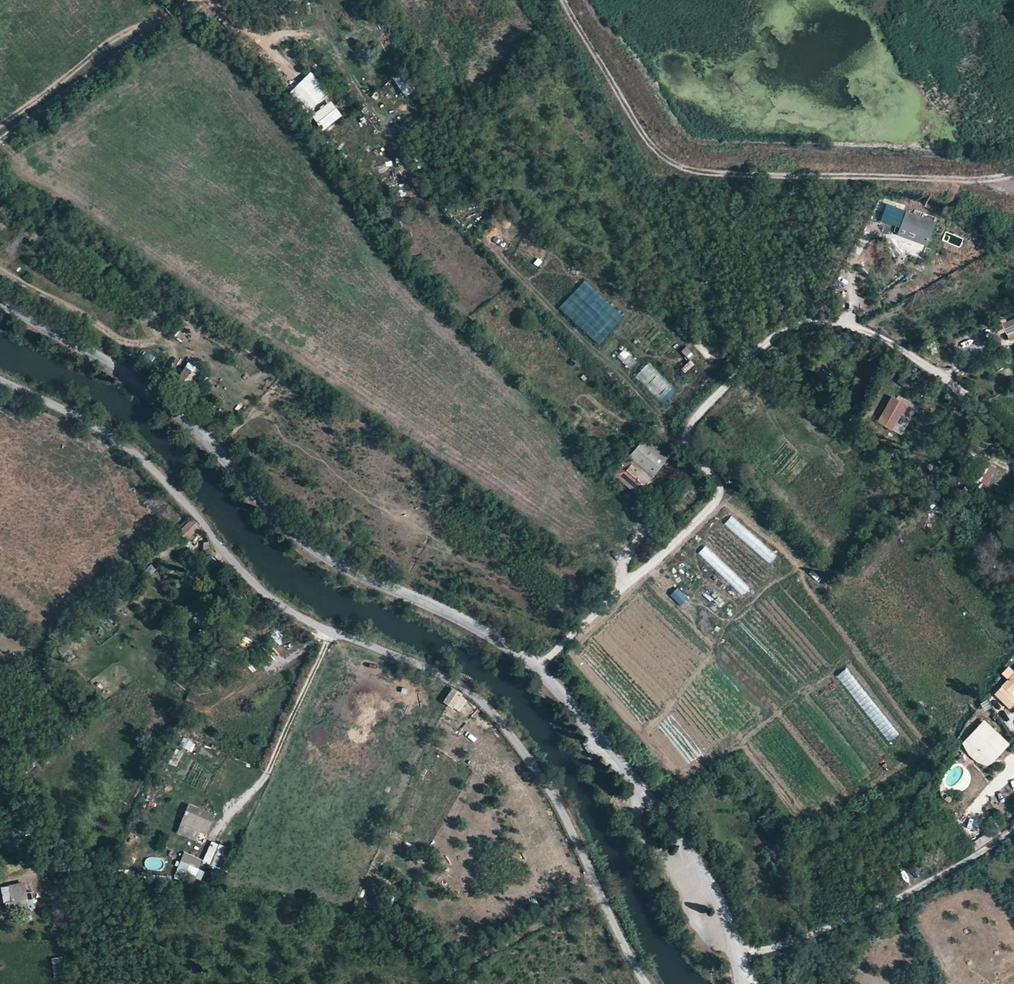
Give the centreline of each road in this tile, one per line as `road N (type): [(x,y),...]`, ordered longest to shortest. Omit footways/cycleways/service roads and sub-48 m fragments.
road 1 (unclassified): [(0,312),(128,387),(207,450),(289,540),(455,618),(538,667),(699,858),(730,913),(740,960)]
road 2 (unclassified): [(0,376),(112,438),(308,620),(457,679),(496,713),(555,792),(648,983)]
road 3 (track): [(538,667),(716,503),(719,486),(687,434),(786,330),(815,322),(867,332),(1013,436)]
road 4 (unclassified): [(1013,832),(892,902),(740,960)]
road 5 (track): [(602,898),(500,947),(449,983)]

